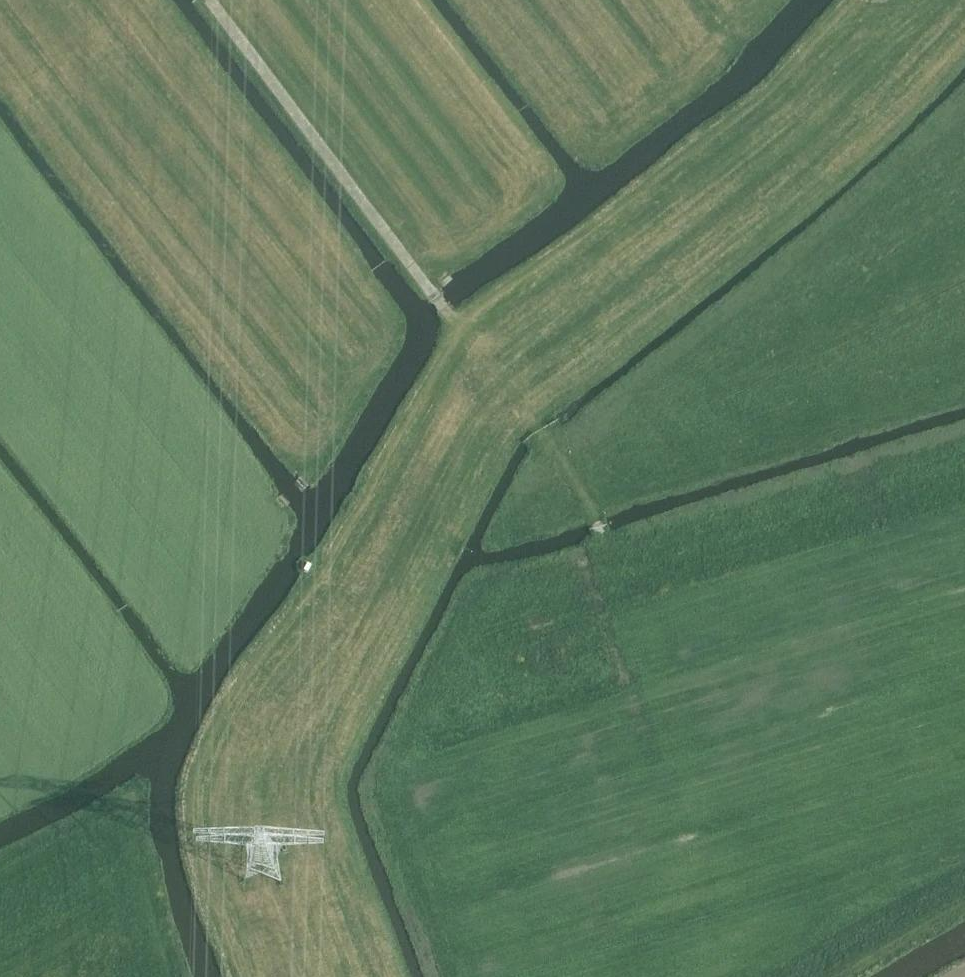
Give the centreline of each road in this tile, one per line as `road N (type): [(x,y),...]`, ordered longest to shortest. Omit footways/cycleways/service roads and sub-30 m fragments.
road 1 (track): [(947,0),(860,84),(497,372),(442,447),(328,657),(307,724),(304,830),(355,976)]
road 2 (track): [(451,976),(403,791),(409,757),(483,620),(504,603),(964,458)]
road 3 (track): [(458,325),(841,47),(881,0)]
road 4 (track): [(210,0),(444,308)]
road 5 (track): [(458,325),(544,429),(607,542),(612,571)]
road 6 (track): [(797,976),(964,880)]

